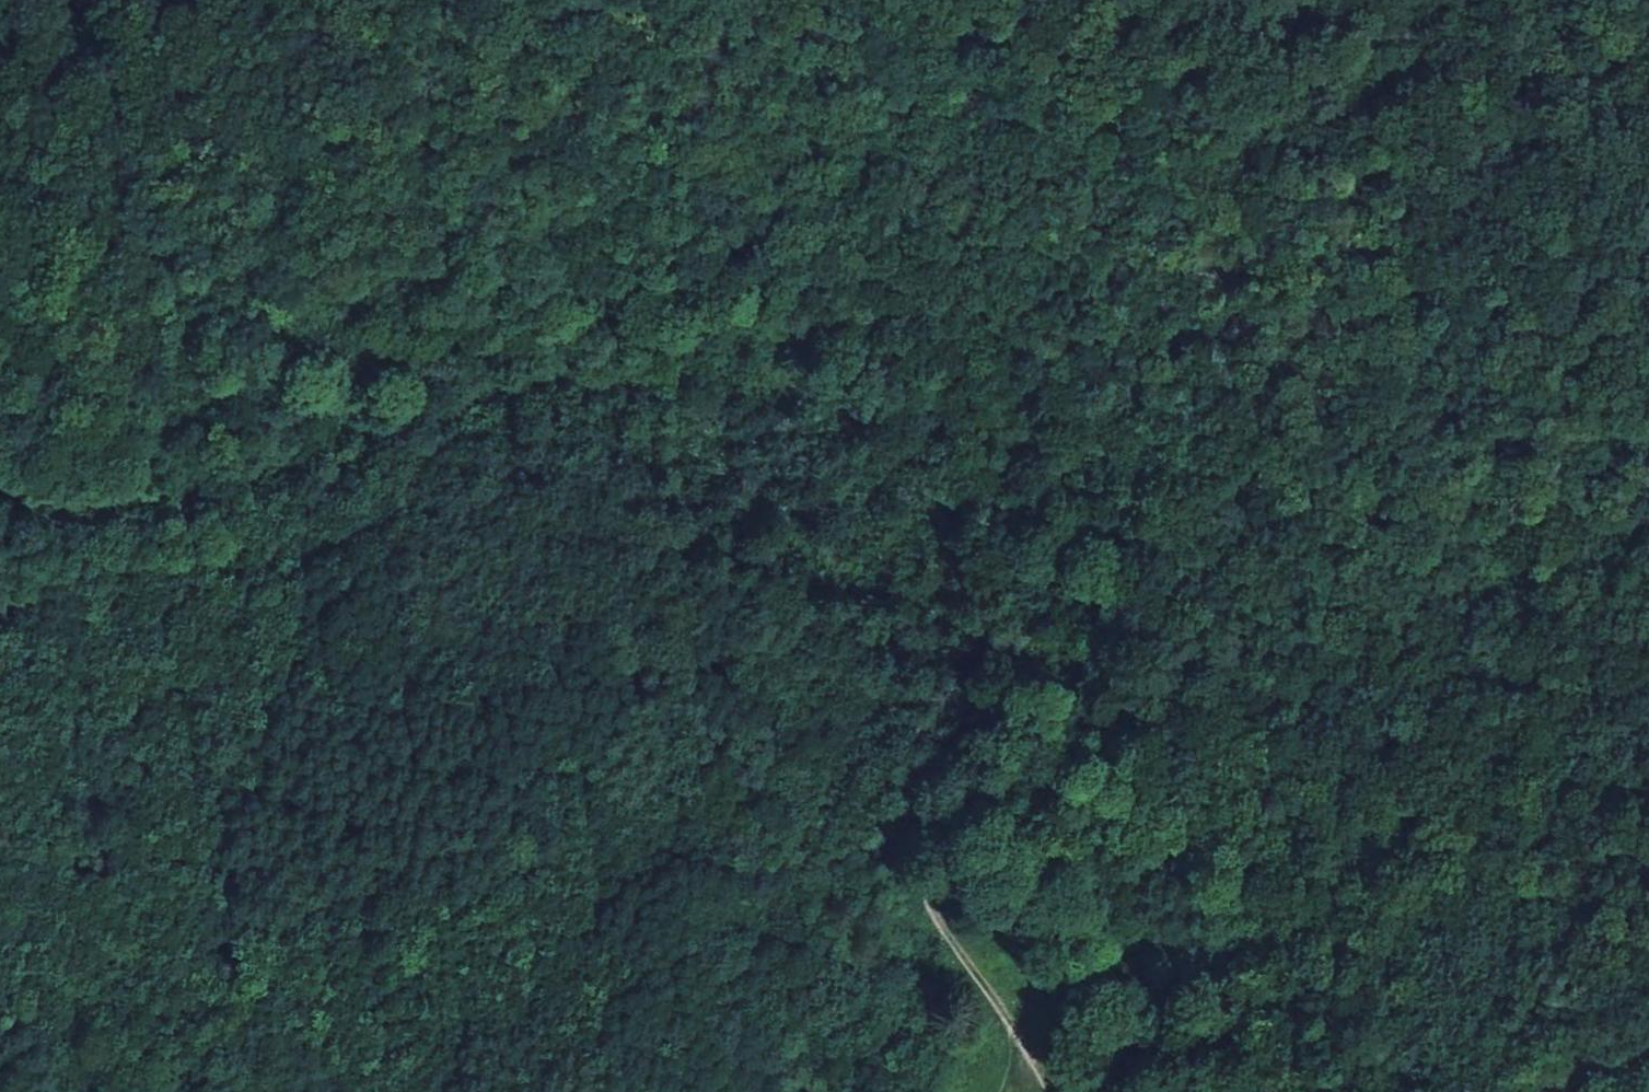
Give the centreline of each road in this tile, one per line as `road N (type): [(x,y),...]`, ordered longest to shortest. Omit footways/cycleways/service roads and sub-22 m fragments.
road 1 (track): [(0,513),(55,523),(579,385),(715,393),(862,468),(938,599),(908,810),(995,1001),(1053,1091)]

